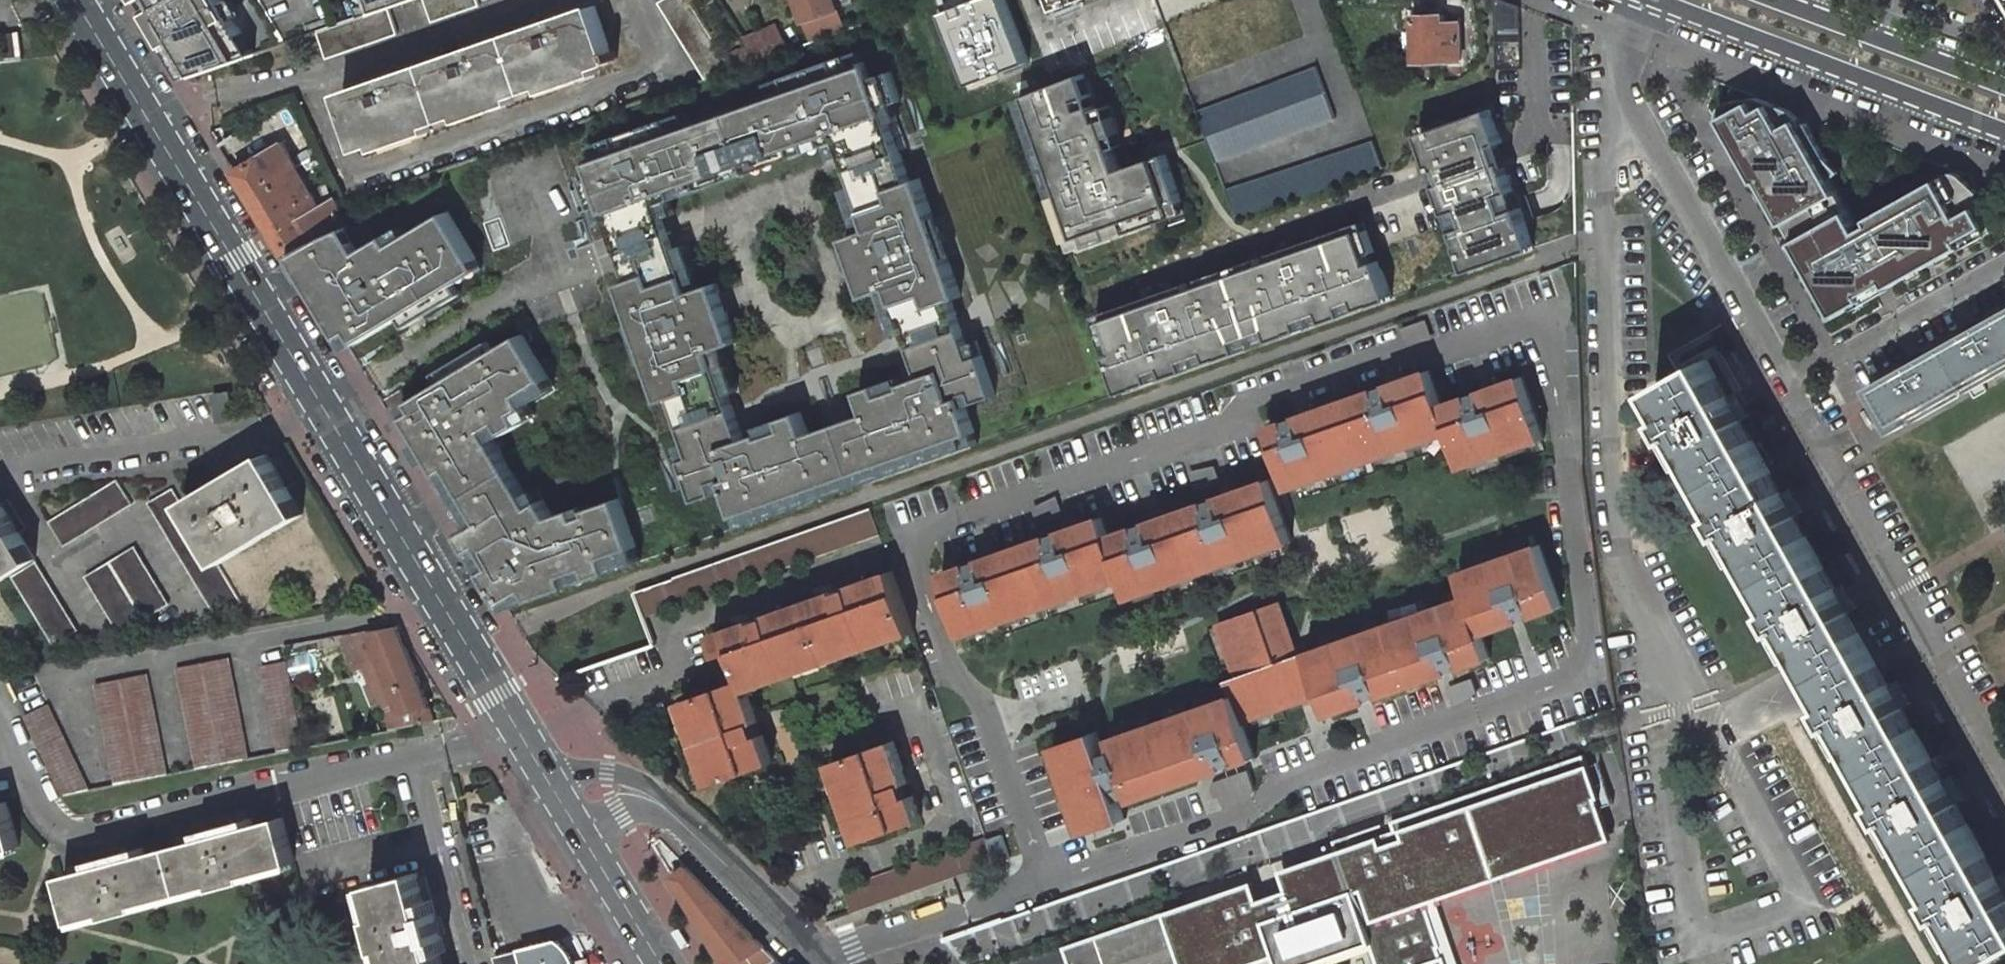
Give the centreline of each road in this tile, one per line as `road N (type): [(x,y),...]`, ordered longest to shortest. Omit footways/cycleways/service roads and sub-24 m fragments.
road 1 (residential): [(1046,882),(1258,807),(1307,773),(1557,685),(1581,661),(1588,633),(1583,583),(1543,348),(1508,331),(1389,355),(1256,400),(1219,426),(937,525),(923,542),(920,580),(951,666),(1002,756)]
road 2 (tertiary): [(73,0),(562,805)]
road 3 (residential): [(1634,597),(1688,925),(1716,937),(1781,915),(1789,888),(1715,727)]
road 4 (residential): [(1621,91),(1604,143),(1601,204),(1606,446),(1617,547),(1634,597)]
road 5 (residential): [(1788,381),(2004,771)]
road 6 (tertiary): [(1653,3),(2004,136)]
road 7 (residential): [(1621,91),(1788,381)]
road 8 (residential): [(562,805),(608,789),(645,797),(809,962)]
road 9 (residential): [(809,962),(1046,882)]
road 10 (residential): [(1788,381),(2004,259)]
road 11 (tertiary): [(2004,84),(1781,0)]
road 12 (tertiary): [(562,805),(661,963)]
road 13 (residential): [(1715,727),(1634,597)]
road 14 (residential): [(1002,756),(1046,882)]

